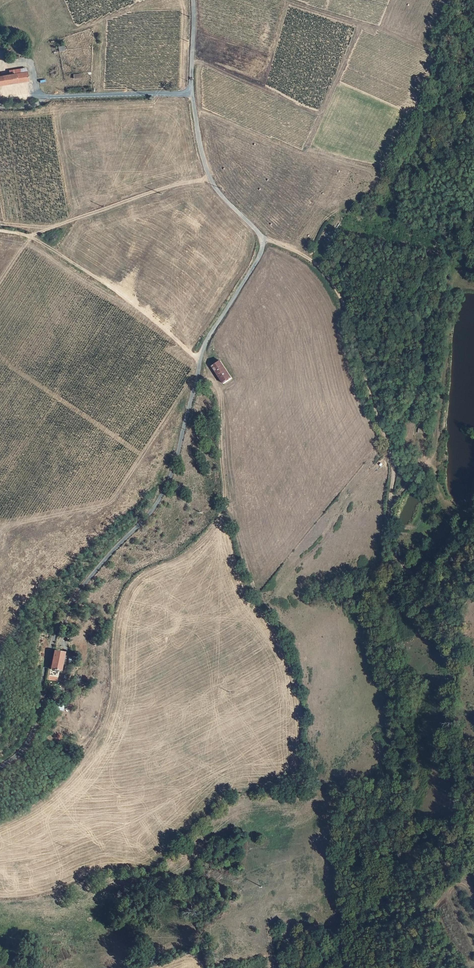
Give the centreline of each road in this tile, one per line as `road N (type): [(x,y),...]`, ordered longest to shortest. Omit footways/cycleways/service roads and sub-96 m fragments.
road 1 (unclassified): [(192,93),(209,179),(260,234),(259,258),(202,350),(170,479),(68,607),(47,649),(23,750),(0,766)]
road 2 (track): [(263,240),(319,266),(354,325),(394,459),(392,542),(406,570),(424,579)]
road 3 (track): [(209,179),(30,235),(0,230)]
road 4 (track): [(30,235),(201,359)]
road 5 (unclassified): [(192,93),(38,98)]

